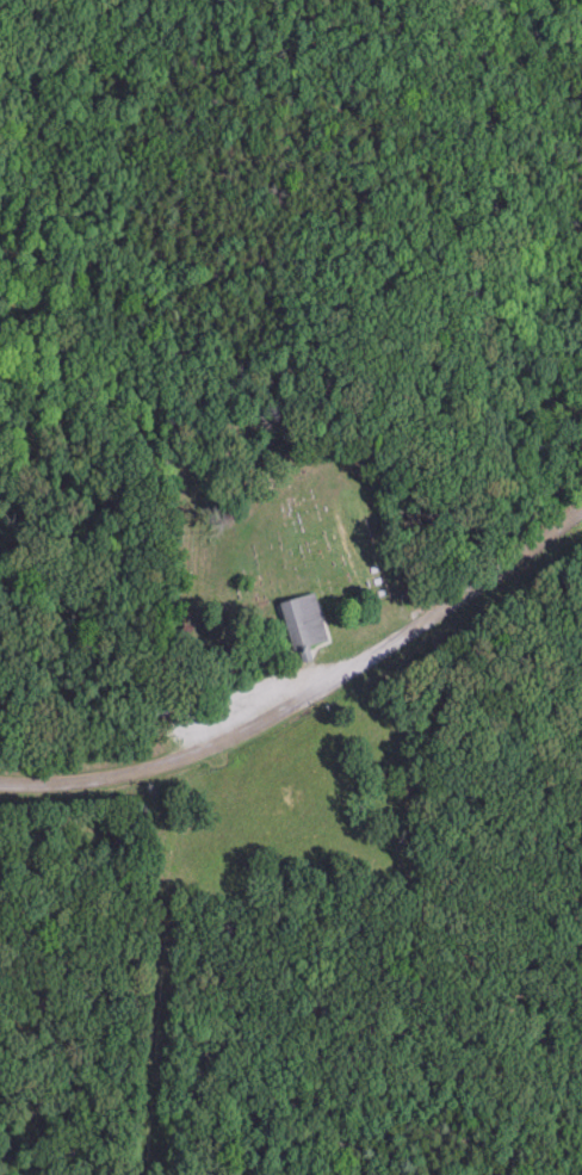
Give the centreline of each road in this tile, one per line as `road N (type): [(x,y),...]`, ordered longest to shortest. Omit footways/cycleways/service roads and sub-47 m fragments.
road 1 (residential): [(0,791),(148,773),(246,735),(374,660),(581,514)]

